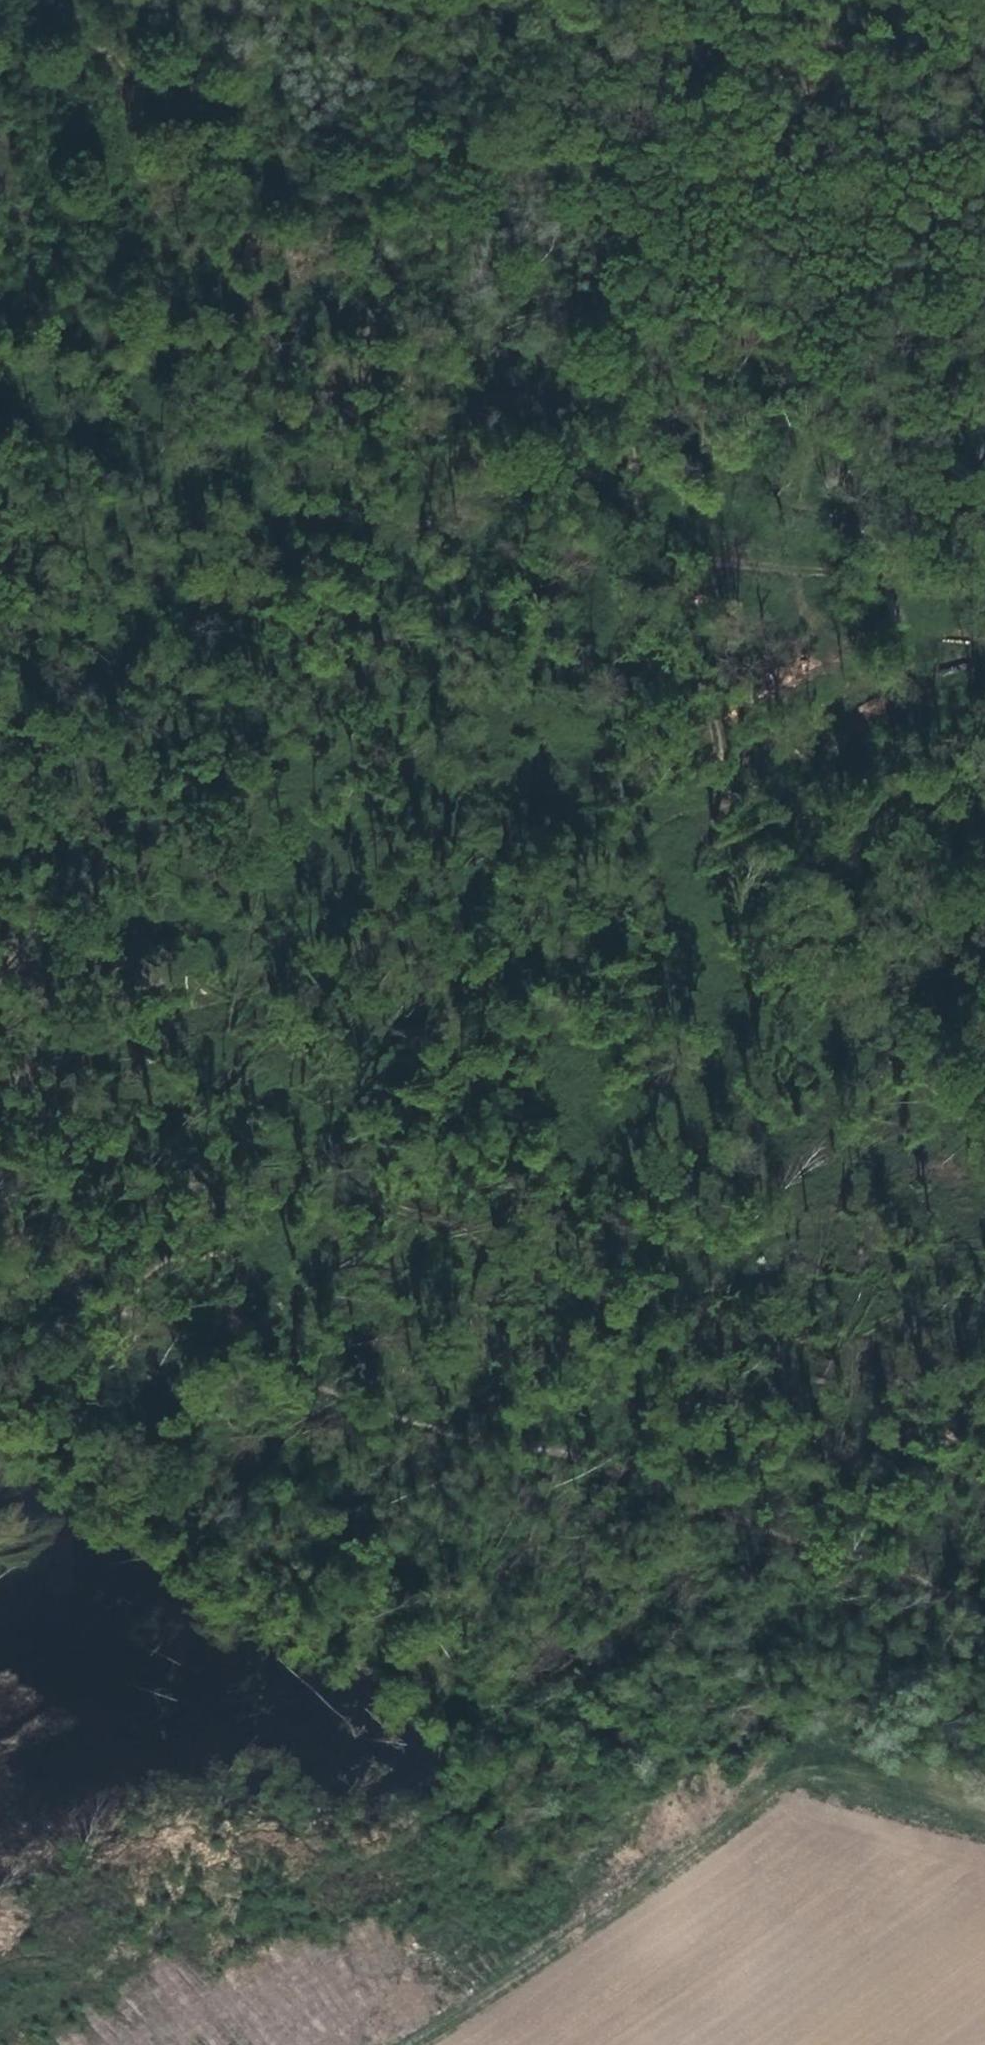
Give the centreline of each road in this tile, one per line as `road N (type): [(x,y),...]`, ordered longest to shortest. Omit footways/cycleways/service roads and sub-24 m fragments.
road 1 (track): [(984,1137),(841,1043),(651,767),(574,524),(633,35)]
road 2 (track): [(984,98),(545,20)]

